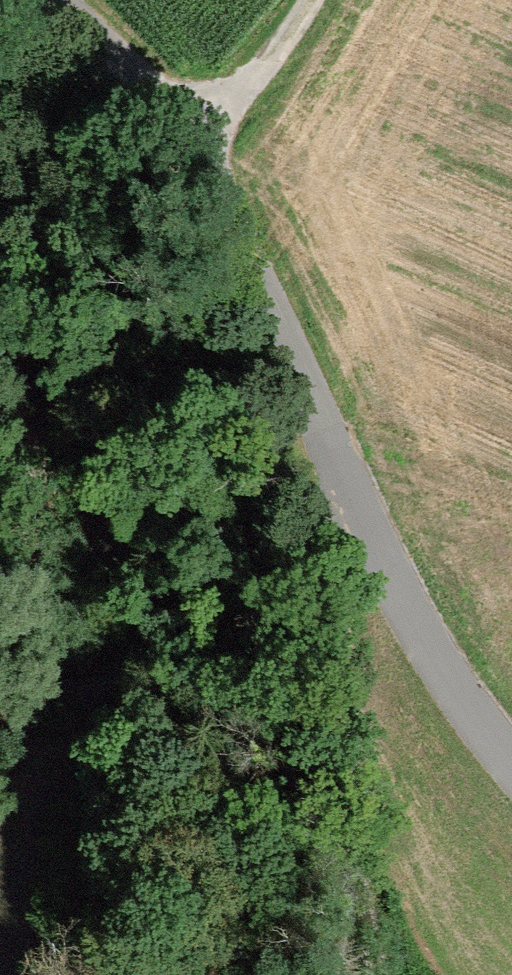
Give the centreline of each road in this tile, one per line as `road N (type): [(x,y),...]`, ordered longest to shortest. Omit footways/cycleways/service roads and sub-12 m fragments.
road 1 (tertiary): [(55,0),(176,132),(377,585),(481,749),(511,783)]
road 2 (track): [(377,585),(355,863),(370,974)]
road 3 (track): [(310,0),(297,22),(176,132)]

